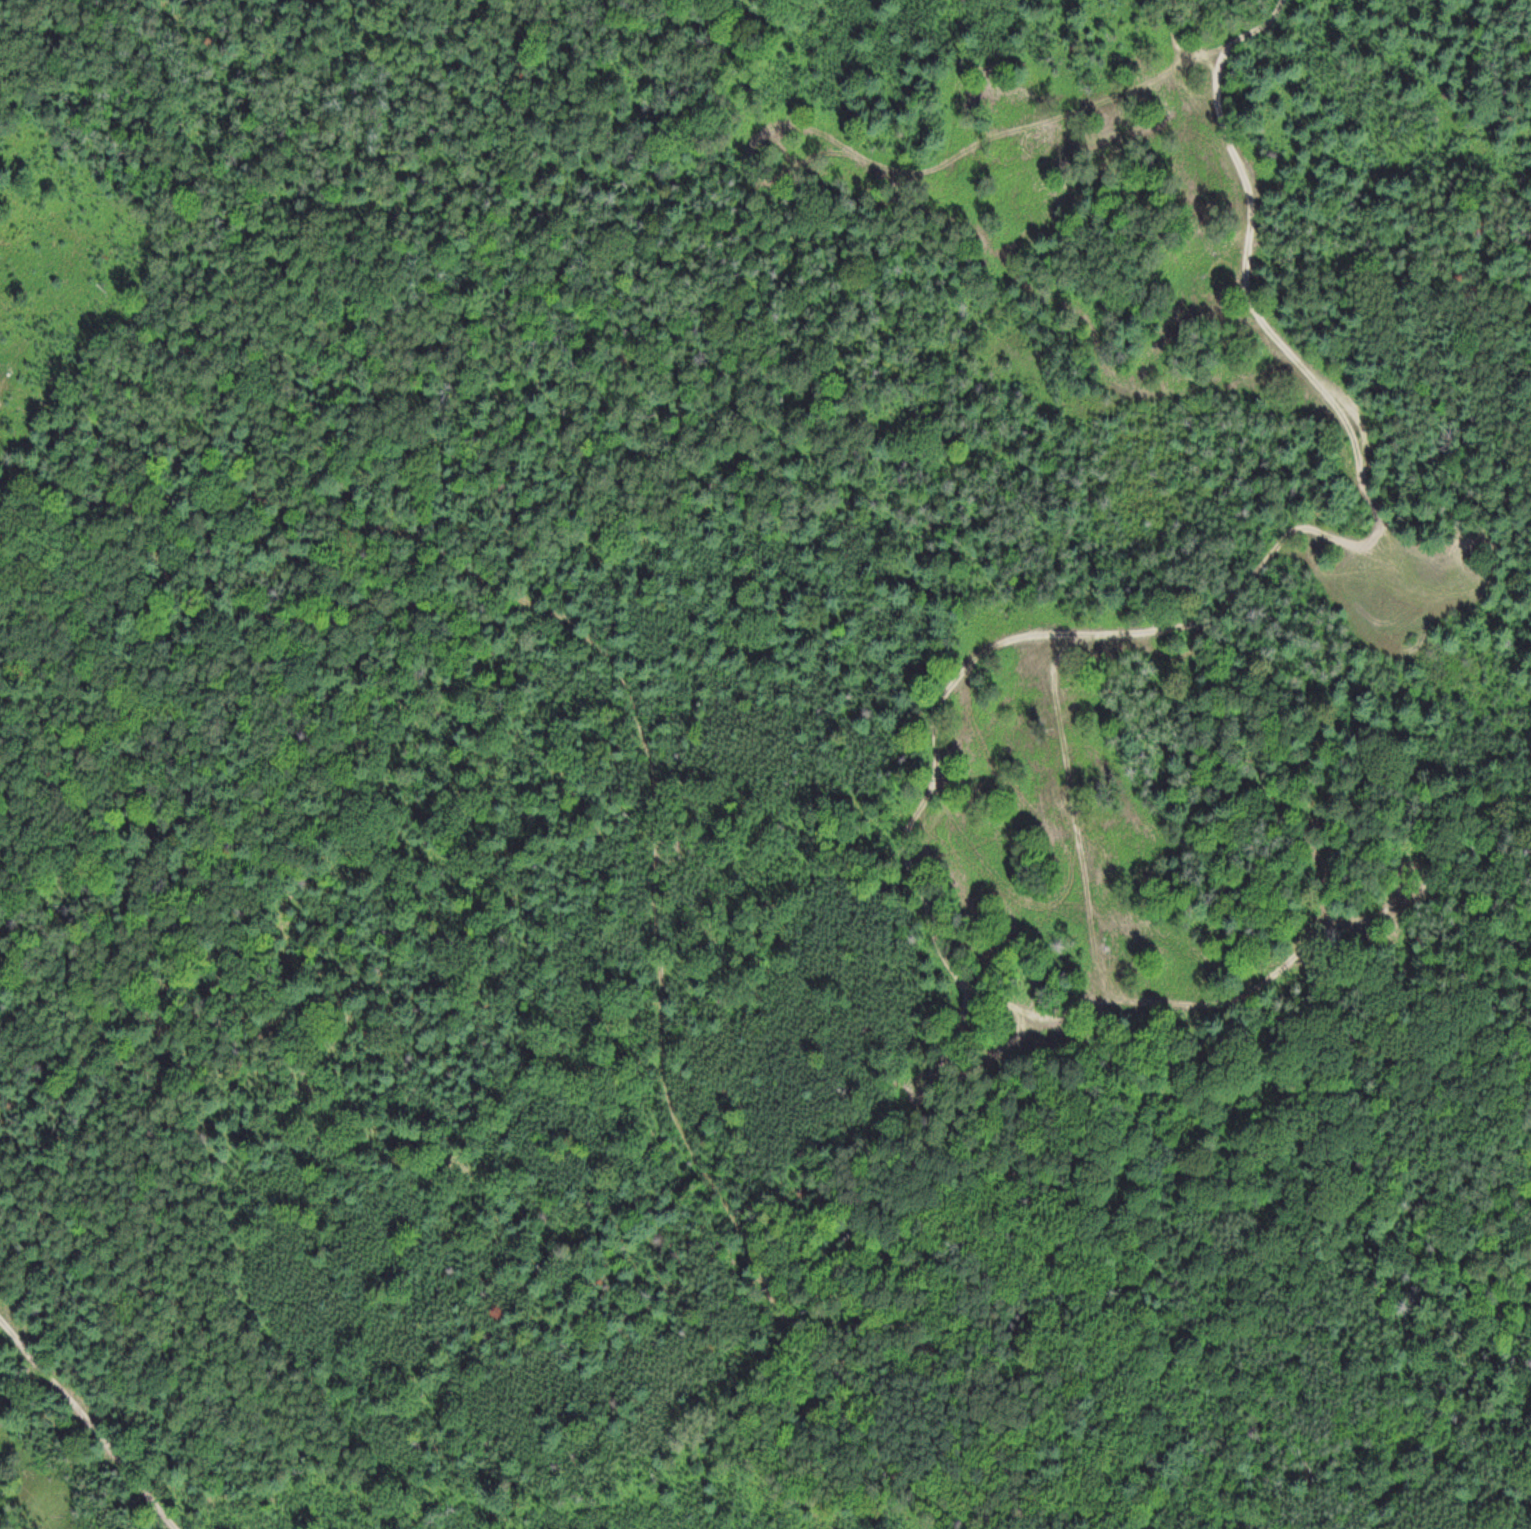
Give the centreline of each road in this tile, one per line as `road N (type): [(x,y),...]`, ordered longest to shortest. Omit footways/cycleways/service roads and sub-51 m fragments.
road 1 (track): [(0,1320),(177,1528)]

